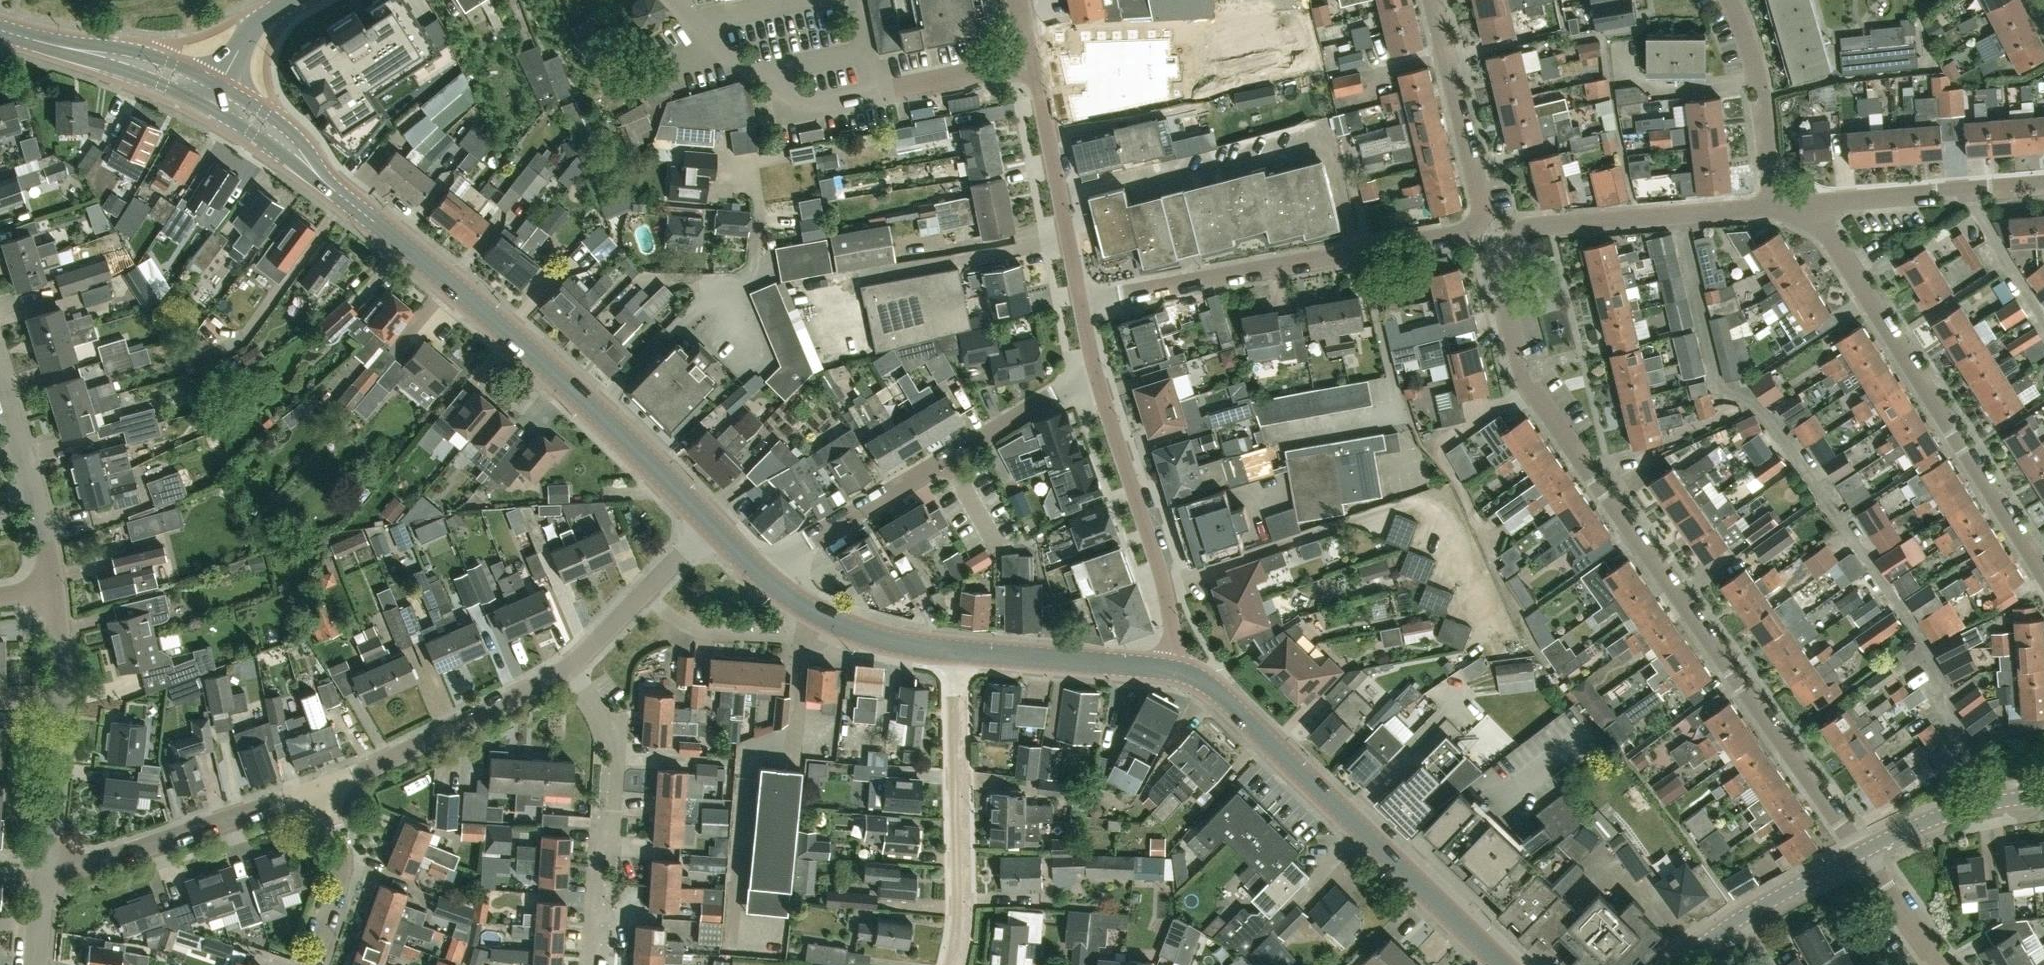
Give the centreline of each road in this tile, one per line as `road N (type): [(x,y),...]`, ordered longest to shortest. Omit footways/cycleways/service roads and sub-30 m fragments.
road 1 (residential): [(1860,853),(1524,377),(1499,271),(1505,245),(1530,227),(1774,206)]
road 2 (residential): [(1080,300),(1471,230),(1480,203),(1432,0)]
road 3 (secondary): [(710,524),(596,412),(347,200)]
road 4 (secondary): [(1503,964),(1209,683),(1172,670)]
road 5 (residential): [(2043,572),(1807,202)]
road 6 (residential): [(758,571),(1096,370)]
road 7 (residential): [(953,964),(961,911),(955,650)]
road 8 (residential): [(587,964),(617,750),(570,667)]
road 9 (residential): [(1172,670),(1168,600),(1096,370)]
road 10 (residential): [(1080,300),(1019,0)]
road 11 (residential): [(39,875),(322,791)]
road 12 (residential): [(39,875),(55,766),(55,592)]
road 13 (residential): [(322,791),(420,751),(570,667)]
road 14 (residential): [(1807,202),(2043,184)]
road 15 (secondary): [(221,85),(133,50),(7,34)]
road 16 (secondary): [(1172,670),(955,650)]
road 17 (residential): [(1676,964),(1752,911),(1860,853)]
road 18 (secondary): [(7,34),(209,108)]
road 19 (residential): [(1774,206),(1756,71),(1731,0)]
road 20 (residential): [(55,592),(0,393)]
road 21 (residential): [(1860,853),(1948,814),(2043,795)]
road 22 (residential): [(816,614),(793,635),(710,633),(682,625),(646,591)]
road 23 (residential): [(322,791),(340,867),(314,964)]
road 24 (secondary): [(347,200),(287,129),(221,85)]
road 25 (secondary): [(209,108),(347,200)]
road 26 (secondary): [(955,650),(883,640),(816,614)]
road 27 (residential): [(1936,964),(1860,853)]

